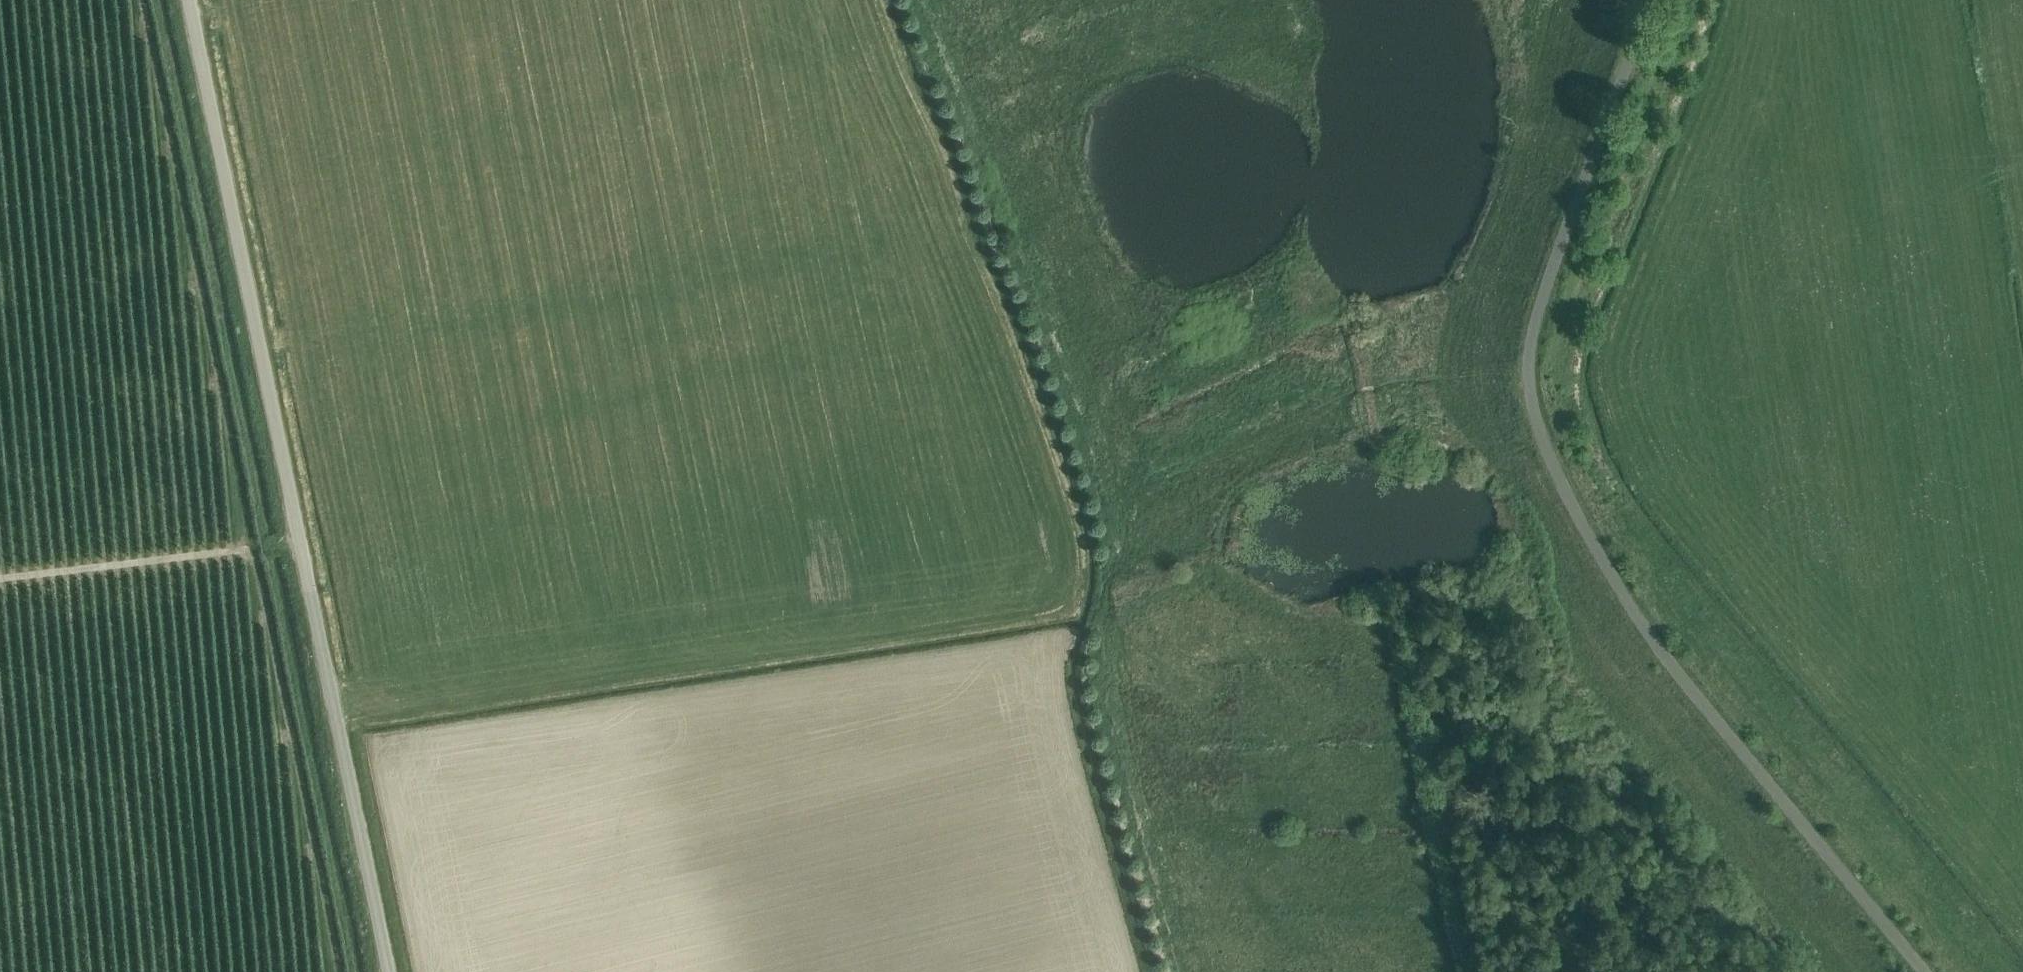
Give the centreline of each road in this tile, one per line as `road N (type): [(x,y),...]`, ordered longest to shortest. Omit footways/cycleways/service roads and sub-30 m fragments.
road 1 (unclassified): [(1925,971),(1673,668),(1604,566),(1533,407),(1529,341),(1643,0)]
road 2 (unclassified): [(389,971),(188,0)]

